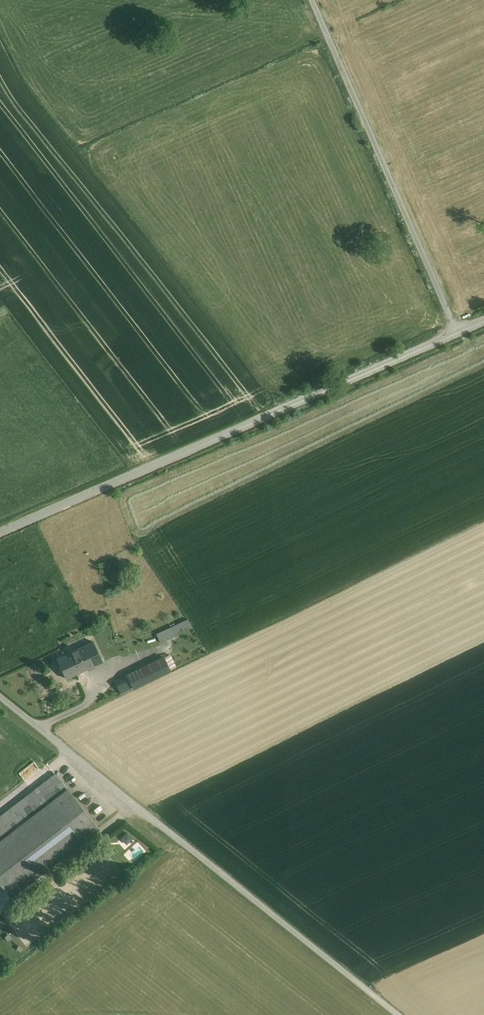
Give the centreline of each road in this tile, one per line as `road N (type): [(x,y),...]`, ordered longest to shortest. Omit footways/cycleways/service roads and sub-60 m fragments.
road 1 (unclassified): [(399,1014),(0,696)]
road 2 (unclassified): [(0,533),(459,333)]
road 3 (unclassified): [(314,0),(459,333)]

